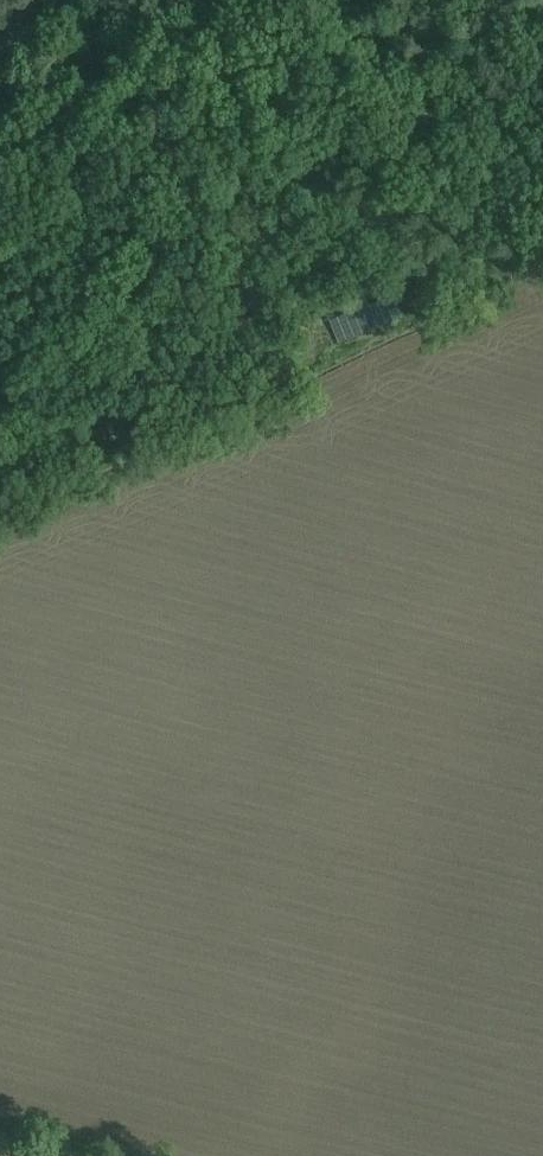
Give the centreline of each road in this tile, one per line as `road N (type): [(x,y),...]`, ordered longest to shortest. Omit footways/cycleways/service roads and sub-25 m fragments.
road 1 (track): [(0,21),(10,19),(41,52),(542,123)]

